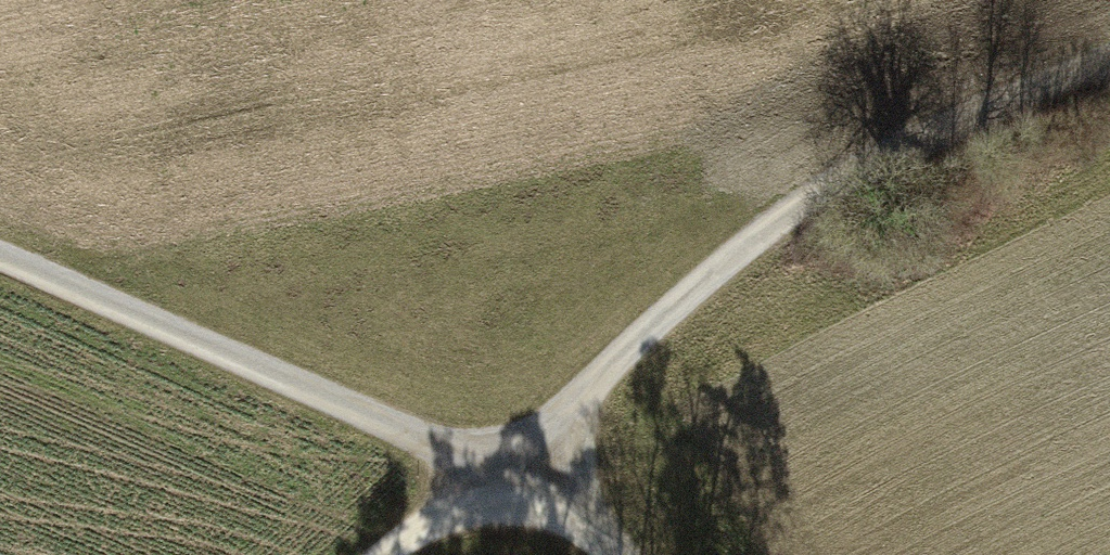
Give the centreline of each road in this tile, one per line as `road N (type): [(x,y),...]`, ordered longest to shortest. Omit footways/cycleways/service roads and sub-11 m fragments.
road 1 (track): [(395,554),(793,216),(1109,65)]
road 2 (track): [(0,260),(490,472)]
road 3 (track): [(615,546),(588,498),(582,430),(599,380)]
road 4 (track): [(621,554),(490,472)]

